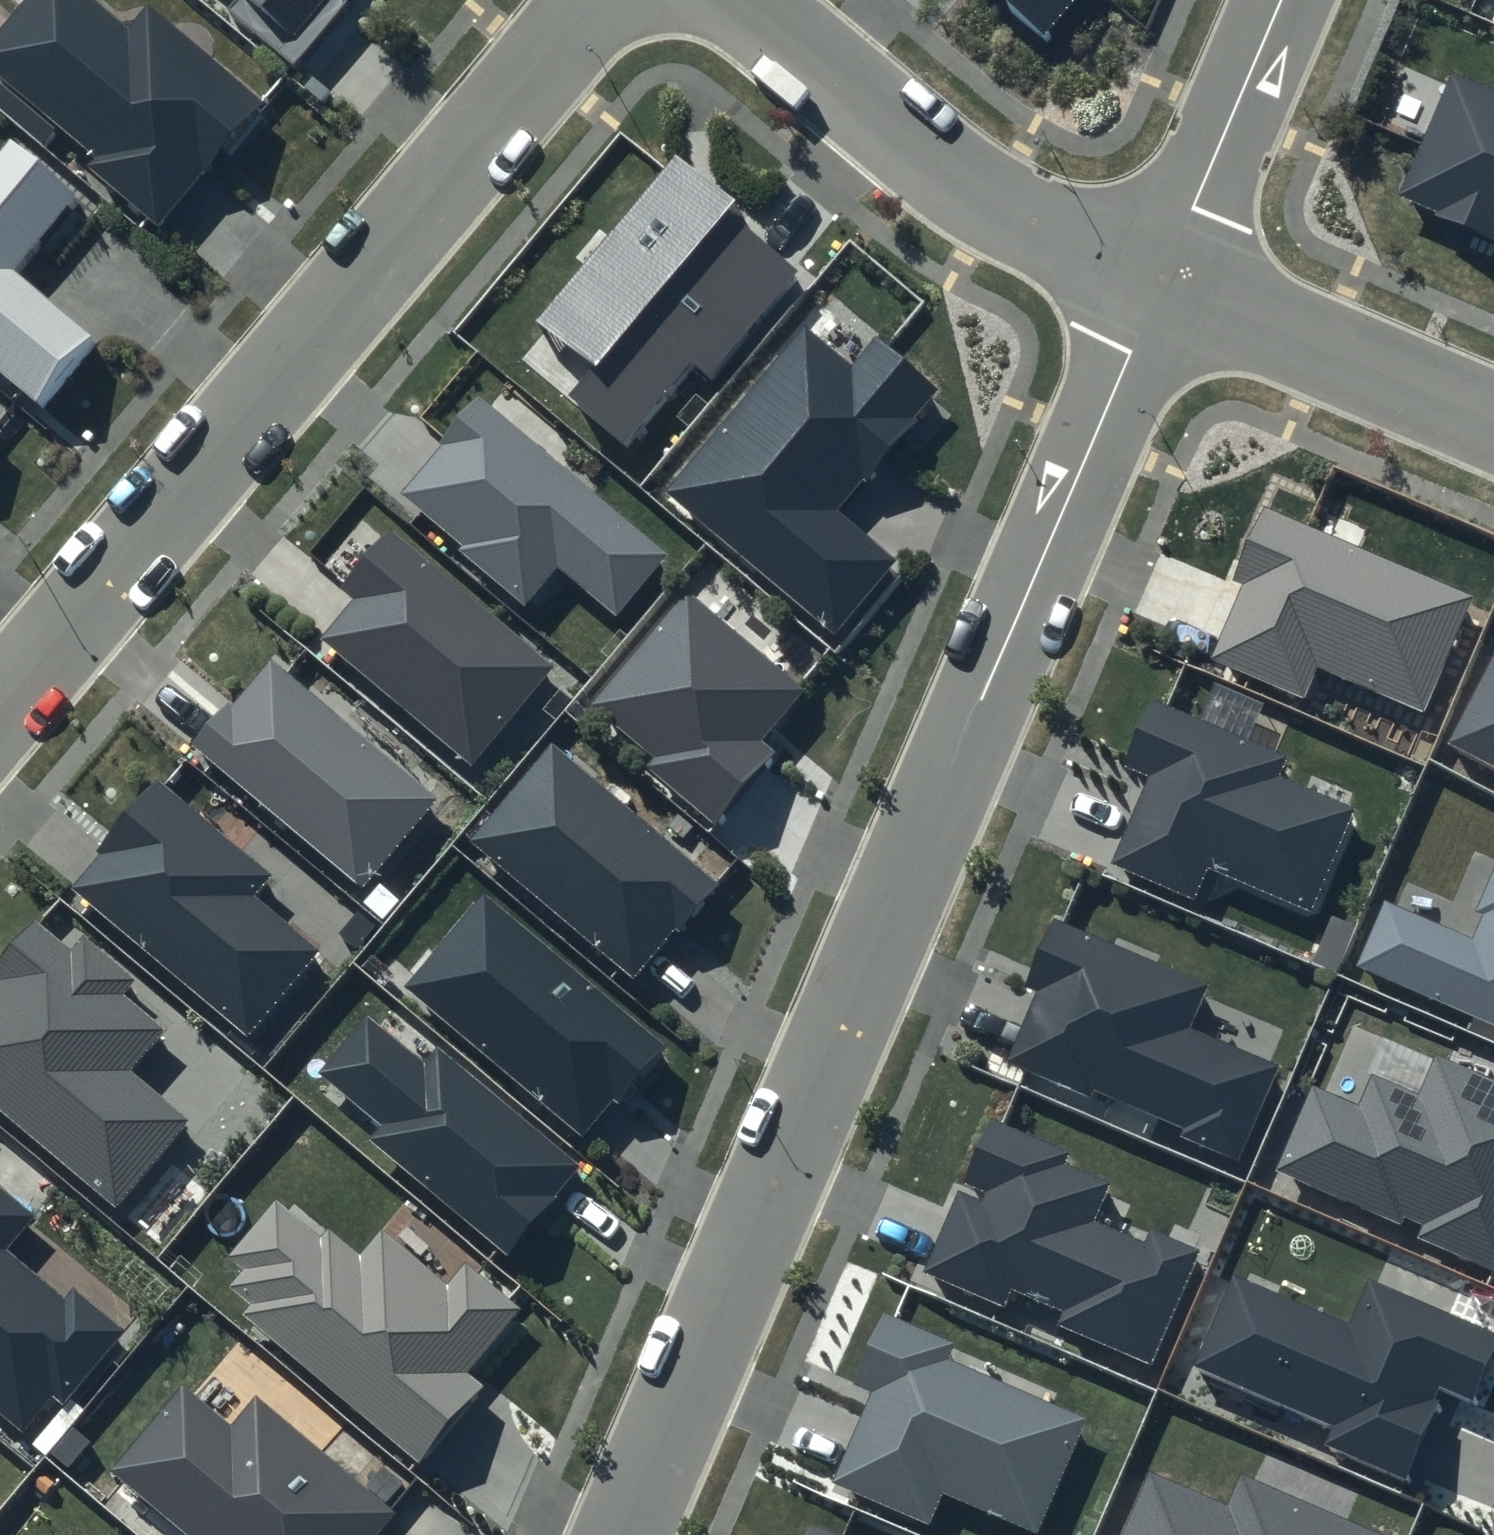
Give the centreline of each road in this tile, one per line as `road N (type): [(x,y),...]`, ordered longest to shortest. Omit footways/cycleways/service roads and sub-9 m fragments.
road 1 (residential): [(1166,279),(622,1534)]
road 2 (residential): [(0,707),(592,0)]
road 3 (residential): [(737,0),(957,183),(1166,279)]
road 4 (residential): [(1166,279),(1493,416)]
road 5 (residential): [(1286,0),(1166,279)]

